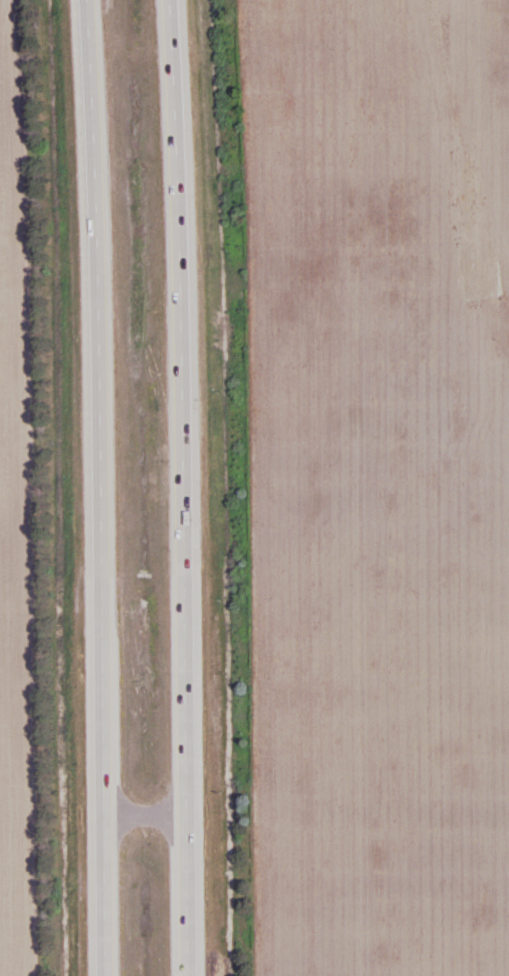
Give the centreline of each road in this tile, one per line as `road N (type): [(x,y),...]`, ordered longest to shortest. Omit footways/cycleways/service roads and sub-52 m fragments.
road 1 (motorway): [(82,0),(99,975)]
road 2 (motorway): [(184,975),(171,0)]

